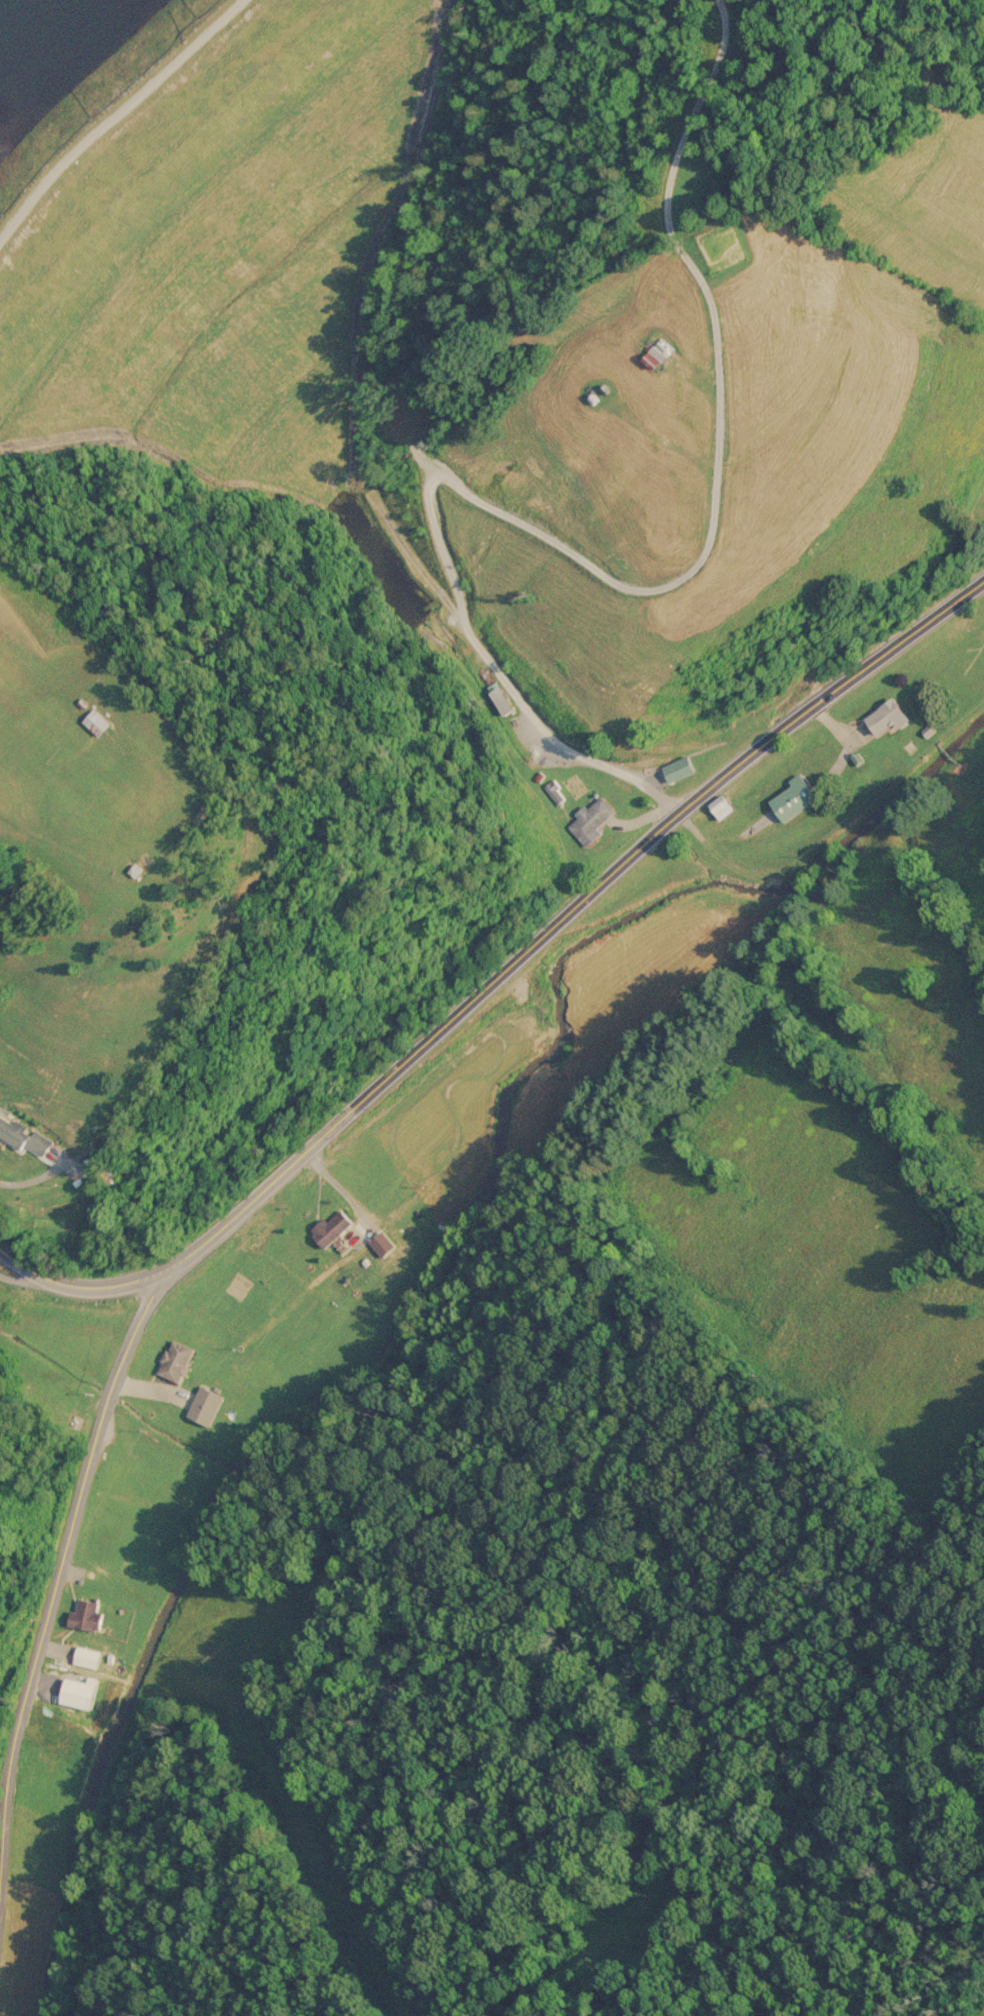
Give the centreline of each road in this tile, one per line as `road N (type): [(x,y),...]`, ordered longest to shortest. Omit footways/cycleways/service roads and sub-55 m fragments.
road 1 (primary): [(0,1246),(87,1287),(170,1272),(188,1261),(684,804),(983,578)]
road 2 (tertiary): [(0,1933),(13,1780),(74,1506),(134,1332),(170,1272)]

